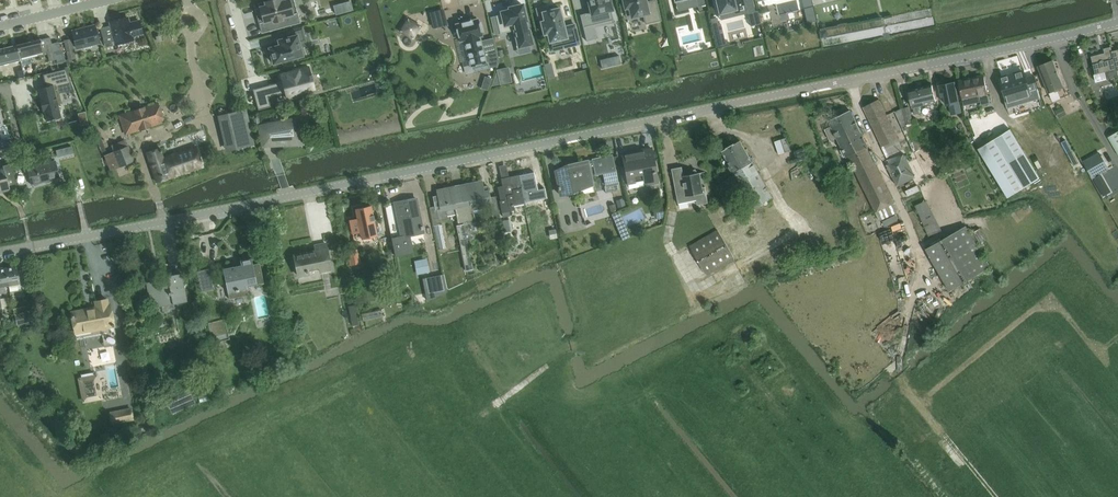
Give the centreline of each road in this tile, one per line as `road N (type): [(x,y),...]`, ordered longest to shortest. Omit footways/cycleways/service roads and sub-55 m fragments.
road 1 (unclassified): [(0,251),(1117,22)]
road 2 (track): [(996,496),(903,385)]

